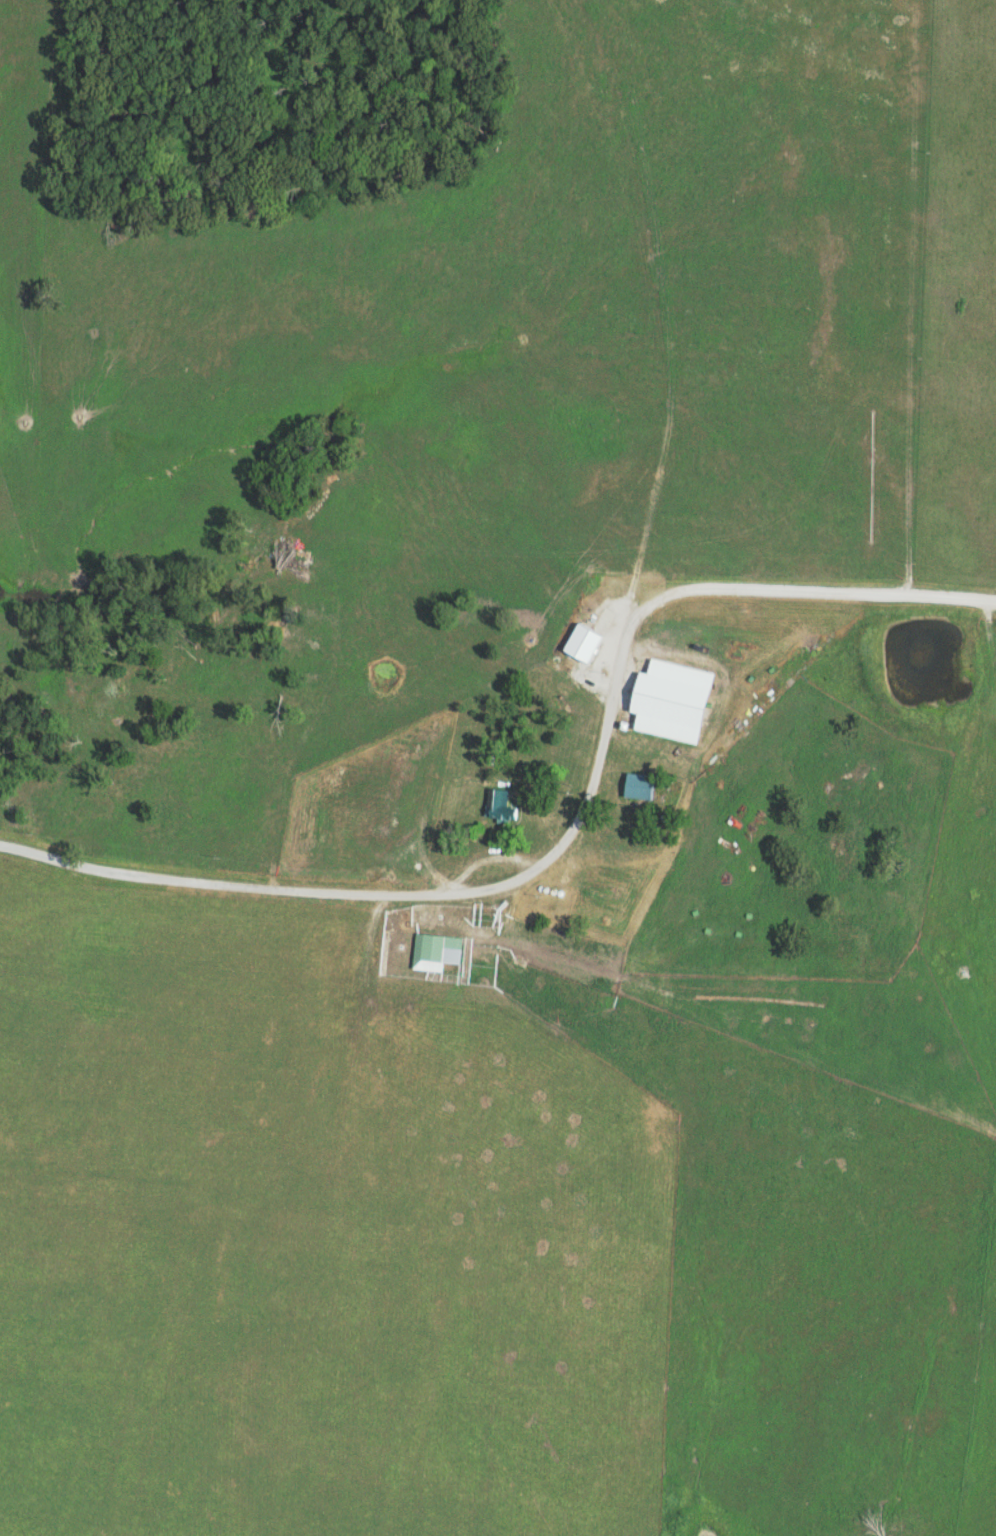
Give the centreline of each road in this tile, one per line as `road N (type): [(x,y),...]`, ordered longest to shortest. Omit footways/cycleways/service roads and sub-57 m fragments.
road 1 (residential): [(995,598),(696,588),(658,597),(626,642),(583,812),(552,854),(511,880),(421,891),(285,888),(107,869),(0,844)]

